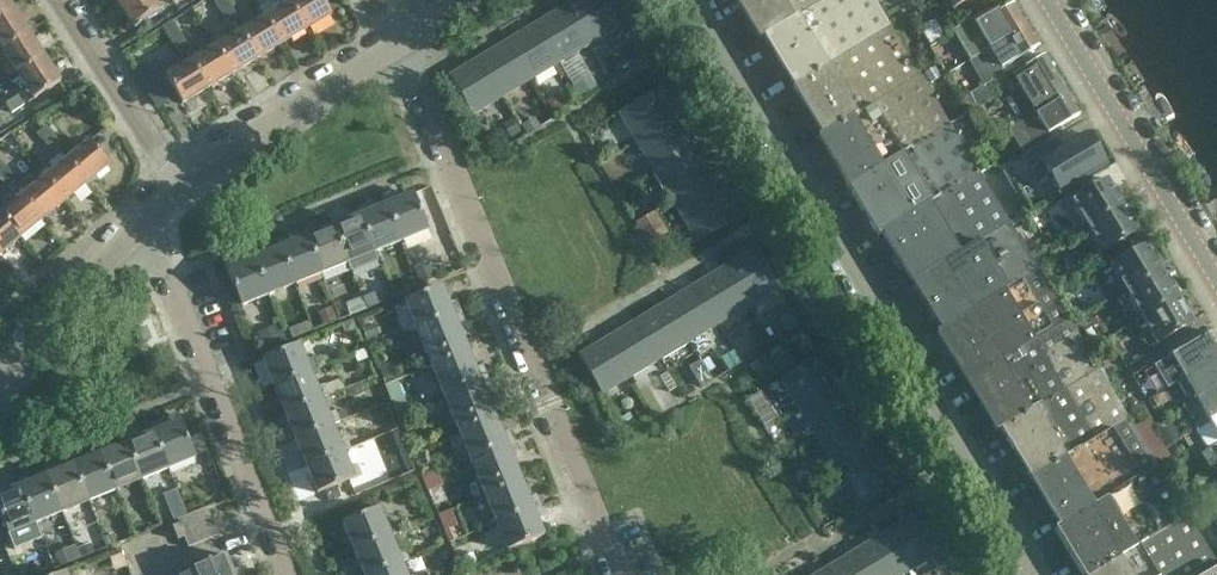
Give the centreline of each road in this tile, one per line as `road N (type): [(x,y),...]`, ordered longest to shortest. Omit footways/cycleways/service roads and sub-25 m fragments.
road 1 (residential): [(1032,574),(690,0)]
road 2 (residential): [(616,574),(537,358),(394,45)]
road 3 (residential): [(290,574),(144,225)]
road 4 (tertiary): [(1216,277),(1048,0)]
road 5 (residential): [(187,185),(280,111),(394,45)]
road 6 (residential): [(187,185),(57,0)]
road 7 (residential): [(0,368),(144,225)]

